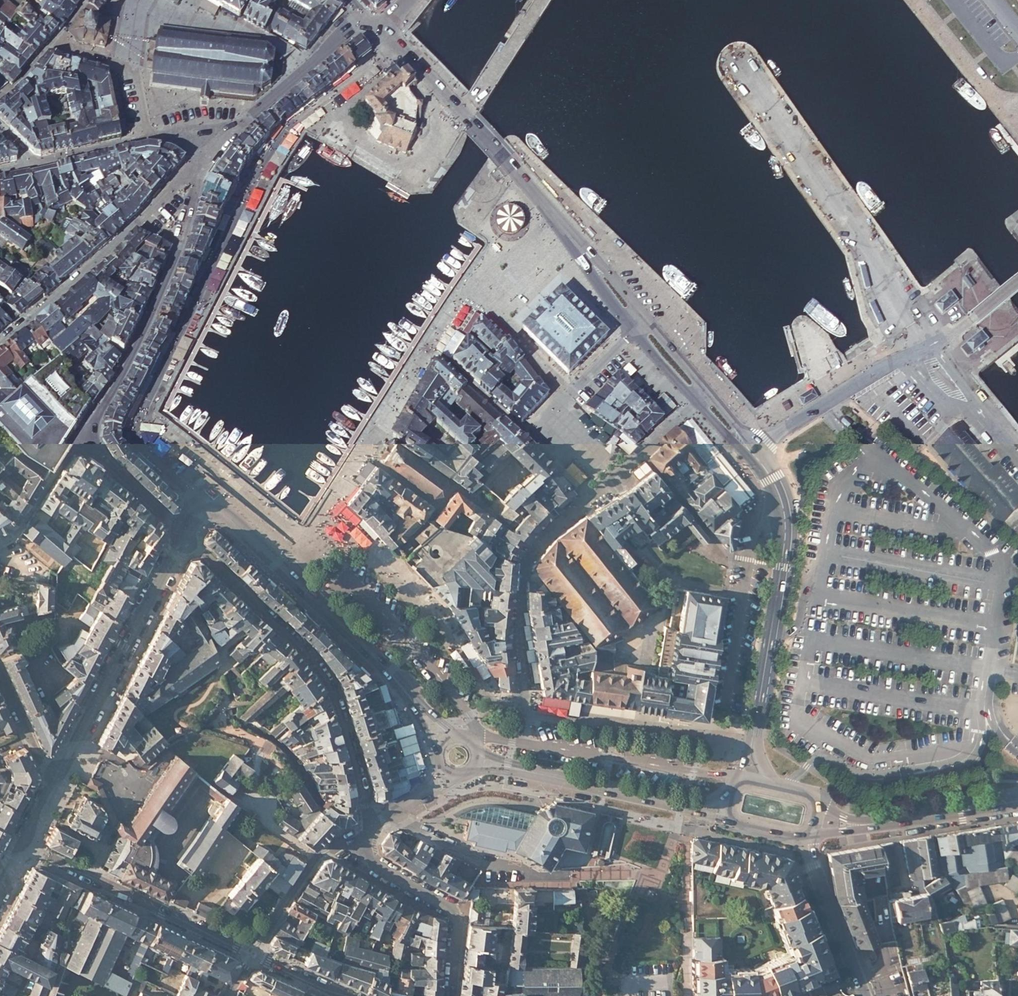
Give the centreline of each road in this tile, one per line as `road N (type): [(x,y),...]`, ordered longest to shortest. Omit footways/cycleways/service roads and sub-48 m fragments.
road 1 (residential): [(402,47),(269,152),(135,424),(143,450),(201,498)]
road 2 (residential): [(284,573),(474,287),(505,268),(552,214)]
road 3 (residential): [(182,530),(300,644),(329,685),(372,825)]
road 4 (secondary): [(751,451),(778,489),(785,527),(753,747)]
road 5 (residential): [(81,437),(133,354),(203,166)]
road 6 (secondary): [(182,530),(59,771)]
road 7 (residential): [(203,166),(0,343)]
road 8 (tertiary): [(22,843),(254,954)]
road 9 (residential): [(592,496),(521,568),(528,712)]
road 10 (secondary): [(402,47),(552,214)]
road 11 (unclassified): [(751,451),(934,341)]
road 12 (secondary): [(806,835),(1017,806)]
road 13 (secondary): [(528,772),(731,815)]
road 14 (secondary): [(1017,793),(854,821),(816,806)]
road 15 (residential): [(450,995),(457,922),(449,908),(368,862),(358,841)]
road 16 (secondary): [(426,715),(392,673),(284,573)]
road 17 (tertiary): [(365,10),(224,141)]
road 18 (residential): [(393,815),(491,866),(571,877)]
road 19 (residential): [(860,995),(804,836)]
road 20 (residential): [(358,841),(316,859),(254,954)]
road 21 (residential): [(149,139),(136,70),(56,43)]
road 22 (residential): [(592,496),(525,432),(562,395)]
road 23 (residential): [(182,530),(81,437)]
road 24 (residential): [(81,437),(18,530),(0,540)]

